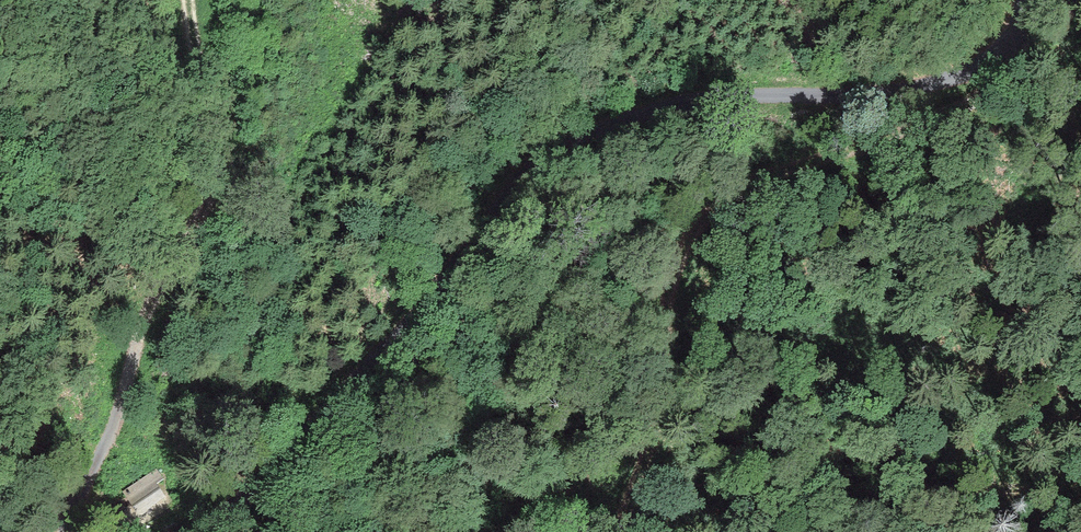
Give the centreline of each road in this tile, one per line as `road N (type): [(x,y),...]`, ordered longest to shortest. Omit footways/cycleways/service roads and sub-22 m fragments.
road 1 (track): [(202,531),(247,499),(414,324),(512,198),(578,145),(679,110),(866,99),(951,84),(1009,50),(1029,0)]
road 2 (track): [(632,531),(669,415),(678,274),(696,236),(761,182),(981,108),(1004,84),(1009,50)]
road 3 (track): [(71,531),(155,305),(213,196),(210,120),(190,0)]

